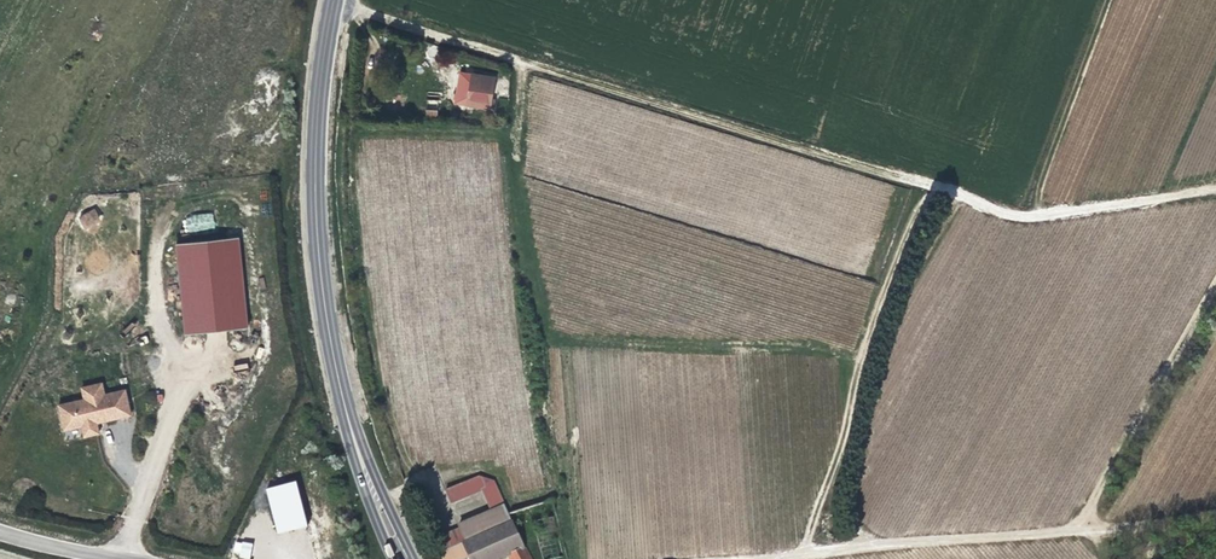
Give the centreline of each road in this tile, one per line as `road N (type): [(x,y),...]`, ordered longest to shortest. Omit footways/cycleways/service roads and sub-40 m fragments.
road 1 (track): [(1215,189),(1025,216),(330,1)]
road 2 (secondary): [(330,0),(314,172),(322,294),(345,414),(400,558)]
road 3 (track): [(1085,528),(759,558)]

